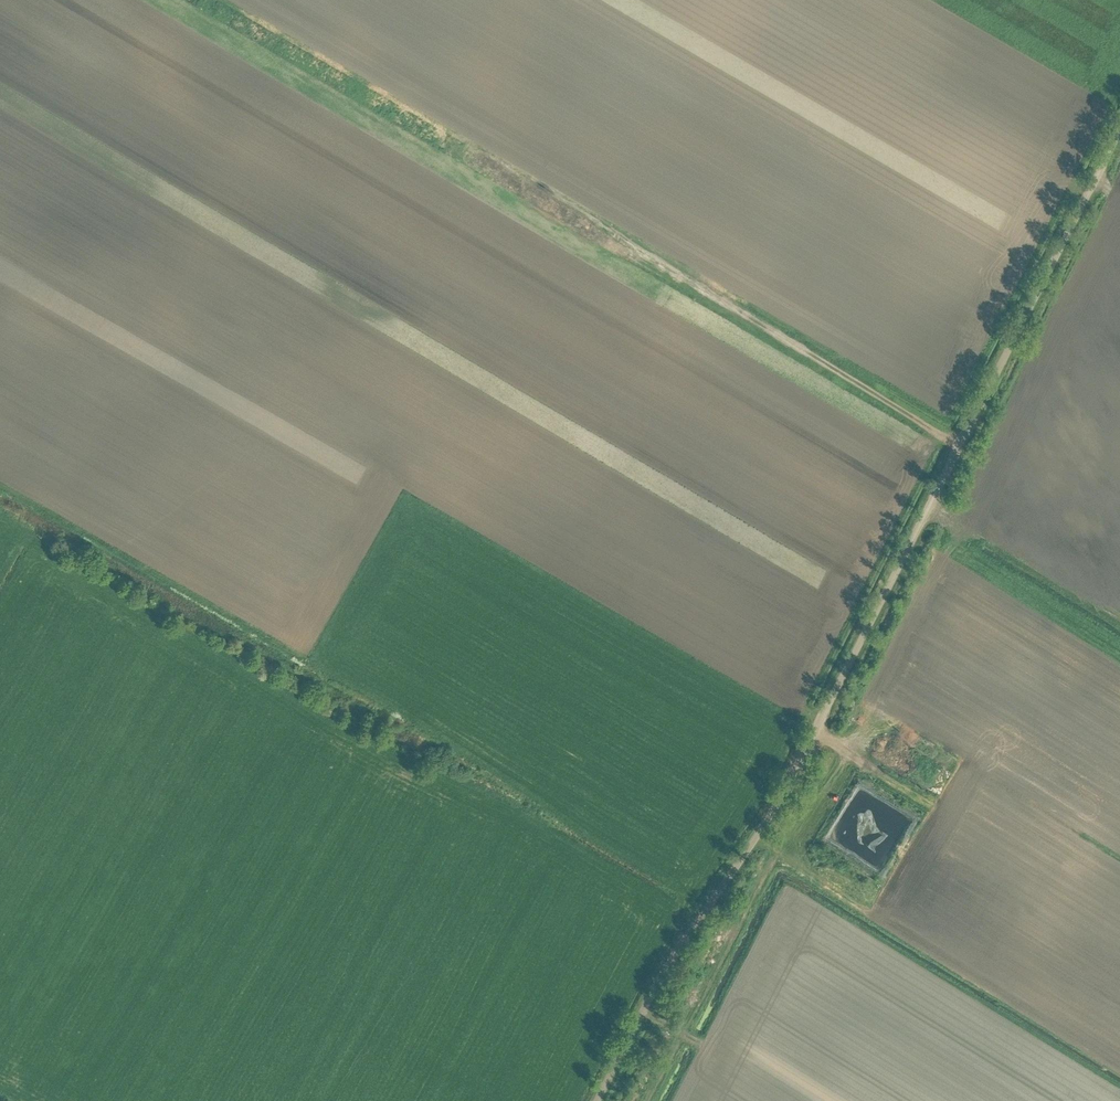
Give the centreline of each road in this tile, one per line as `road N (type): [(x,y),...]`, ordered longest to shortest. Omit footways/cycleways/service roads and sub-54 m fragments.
road 1 (unclassified): [(602,1100),(674,959),(784,788),(1119,128)]

